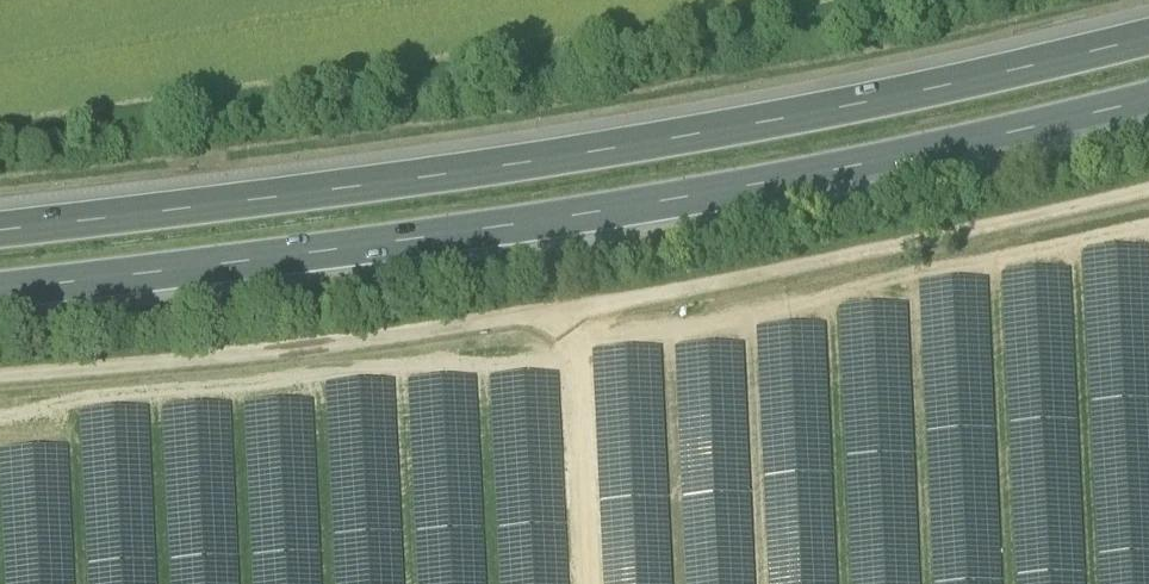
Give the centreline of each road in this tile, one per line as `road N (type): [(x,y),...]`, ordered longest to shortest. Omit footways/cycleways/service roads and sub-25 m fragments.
road 1 (track): [(0,419),(93,398),(338,368),(552,355),(599,335),(742,311),(1148,217)]
road 2 (track): [(0,376),(354,345),(534,319),(1148,184)]
road 3 (motorway): [(1148,33),(772,113),(353,184),(0,228)]
road 4 (motorway): [(0,283),(785,175),(1148,93)]
road 5 (track): [(0,140),(505,67),(847,0)]
road 6 (track): [(534,319),(563,326),(579,352),(590,583)]

